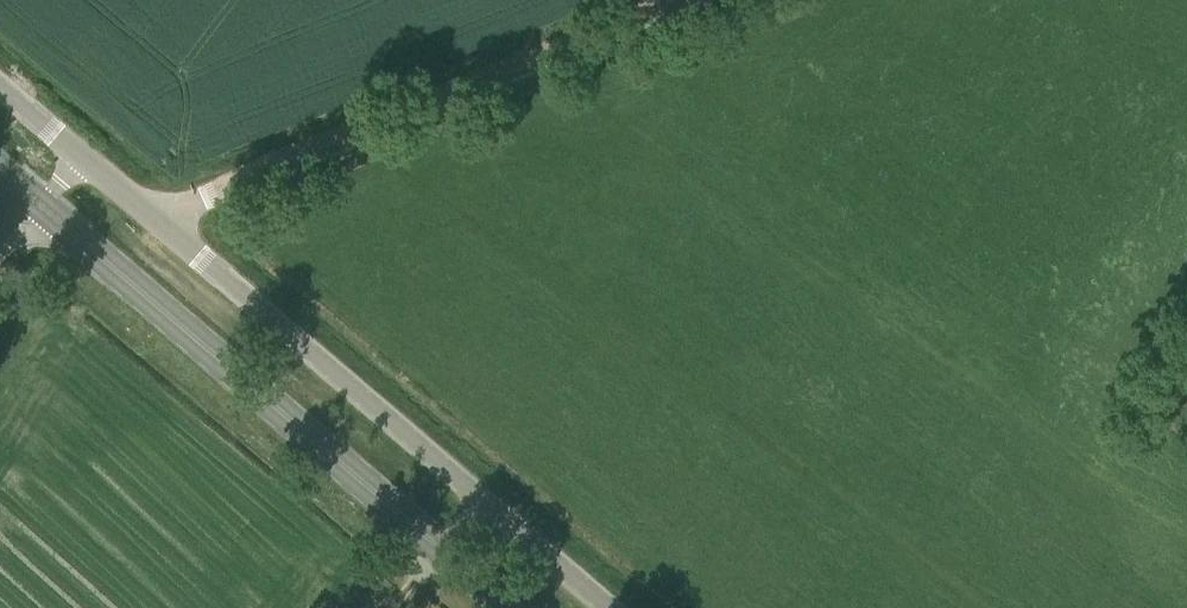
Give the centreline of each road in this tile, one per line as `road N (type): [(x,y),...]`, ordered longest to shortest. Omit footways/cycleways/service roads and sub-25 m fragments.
road 1 (unclassified): [(608,607),(77,154)]
road 2 (primary): [(509,607),(39,202)]
road 3 (track): [(659,0),(149,216)]

